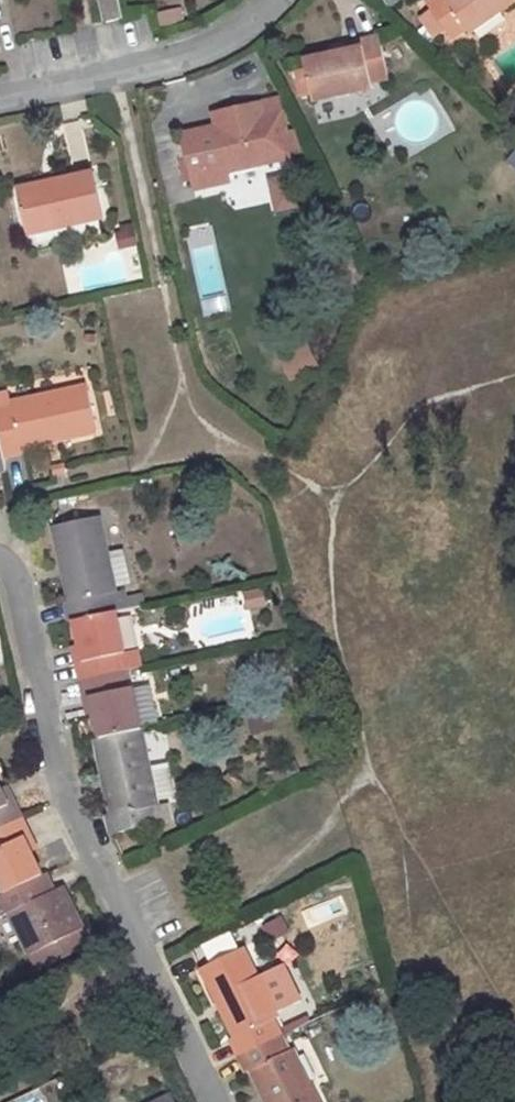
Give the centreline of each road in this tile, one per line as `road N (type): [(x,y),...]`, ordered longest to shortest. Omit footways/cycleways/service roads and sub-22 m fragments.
road 1 (residential): [(0,572),(9,583),(41,753),(205,1101)]
road 2 (residential): [(286,0),(217,47),(0,95)]

